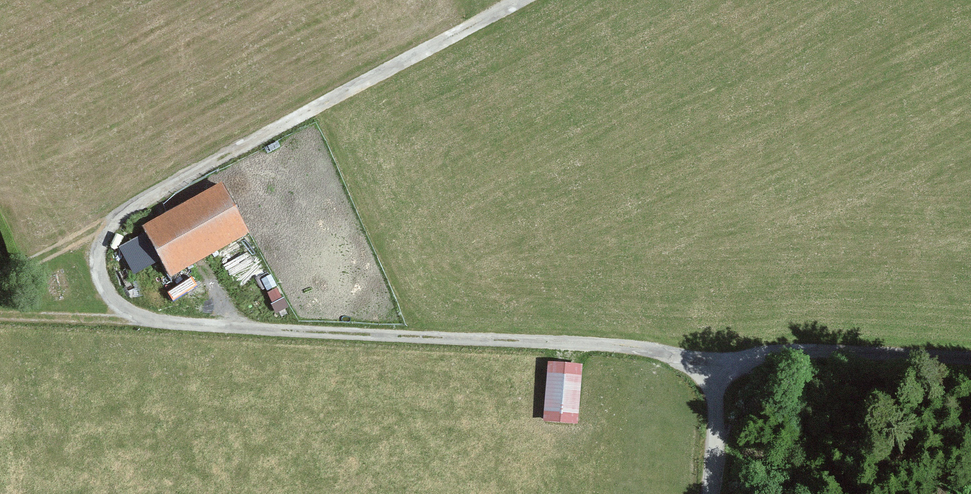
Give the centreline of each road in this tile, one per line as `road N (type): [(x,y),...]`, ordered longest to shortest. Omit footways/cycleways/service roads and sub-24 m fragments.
road 1 (track): [(970,368),(143,322)]
road 2 (track): [(143,322),(108,290),(101,247),(120,214),(522,0)]
road 3 (track): [(143,322),(0,318)]
road 4 (unclassified): [(707,493),(726,359)]

